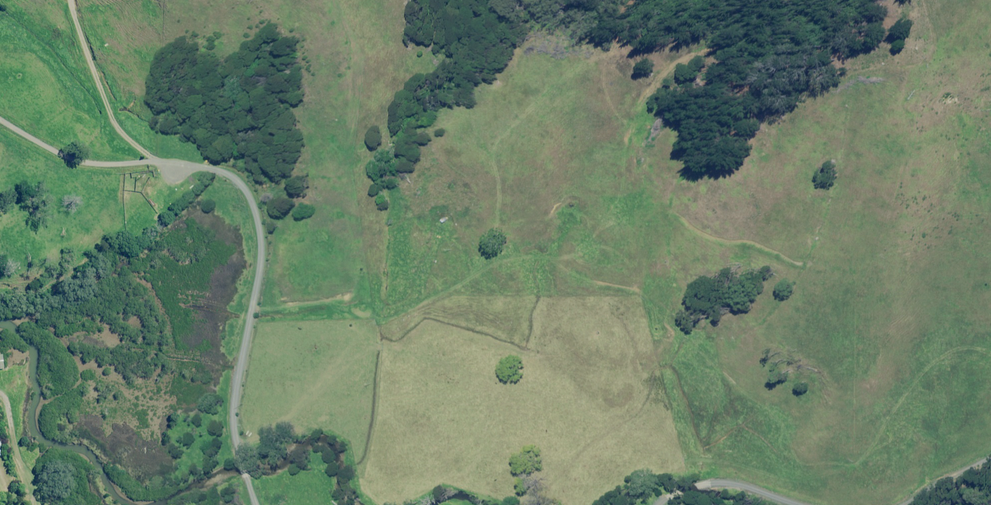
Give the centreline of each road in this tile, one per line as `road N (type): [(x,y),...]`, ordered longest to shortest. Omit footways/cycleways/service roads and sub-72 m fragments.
road 1 (residential): [(155,159),(209,157),(229,168),(259,214),(230,413),(256,504)]
road 2 (unclassified): [(155,159),(112,113),(72,0)]
road 3 (residential): [(0,117),(92,161),(155,159)]
road 4 (residential): [(658,504),(667,492),(712,479),(790,504)]

